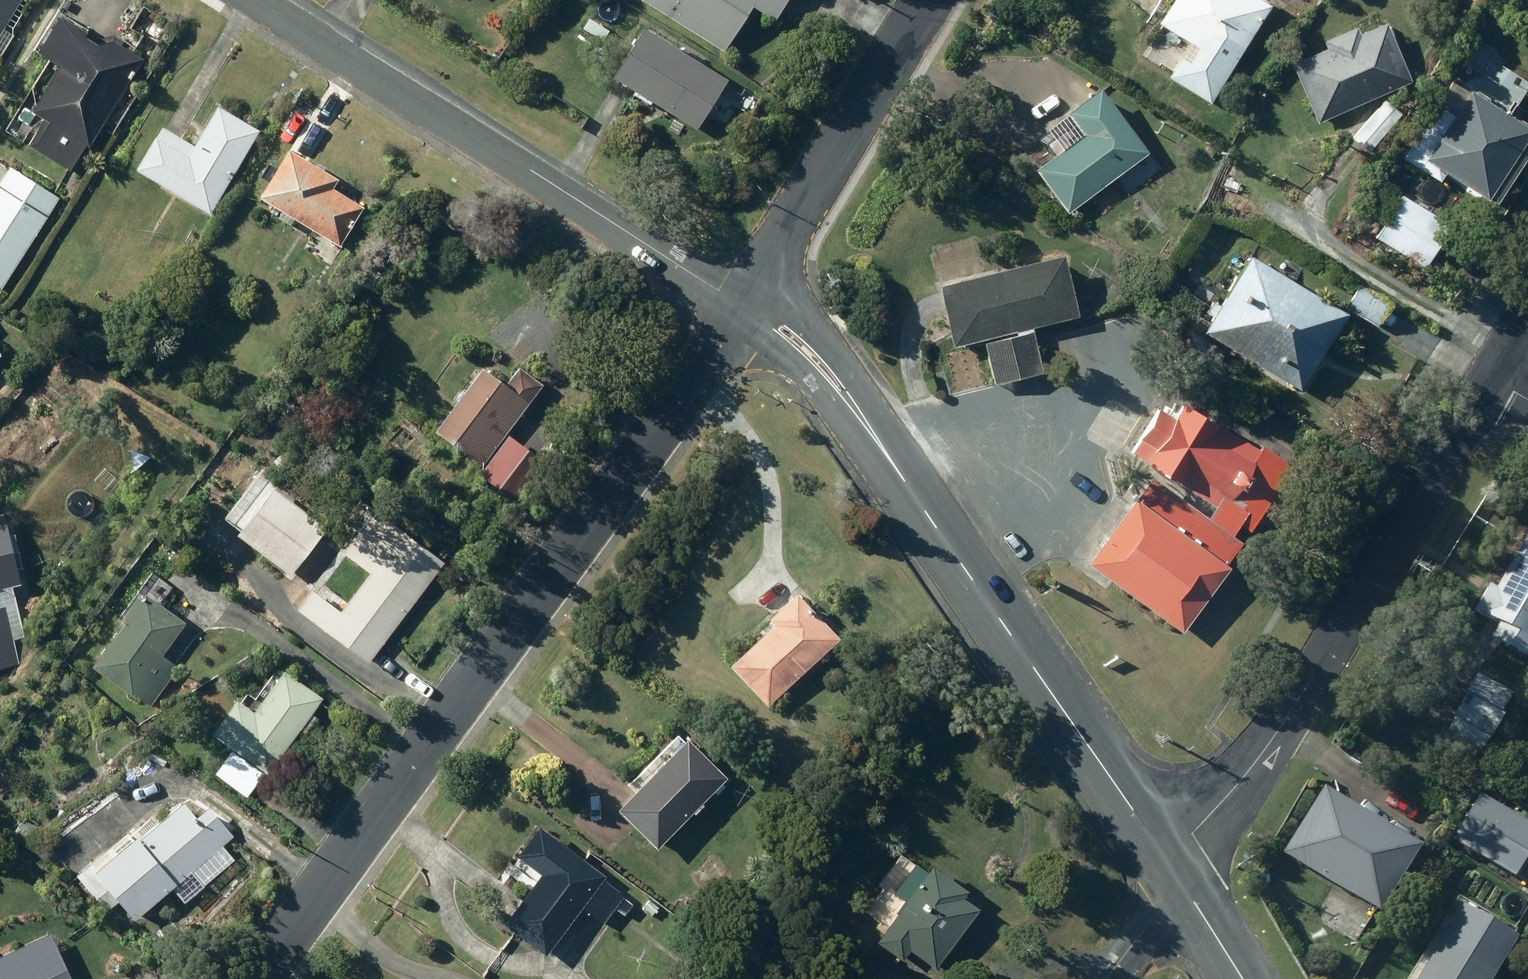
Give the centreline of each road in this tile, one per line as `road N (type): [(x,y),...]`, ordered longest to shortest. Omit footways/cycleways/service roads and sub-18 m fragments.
road 1 (residential): [(745,310),(257,978)]
road 2 (tertiary): [(1175,872),(835,384),(776,327),(745,310)]
road 3 (residential): [(1485,385),(1268,751),(1193,833),(1175,872)]
road 4 (tertiary): [(745,310),(258,0)]
road 5 (residential): [(931,0),(745,310)]
road 6 (residential): [(1175,872),(1159,912),(1109,978)]
road 7 (tertiary): [(1240,978),(1175,872)]

